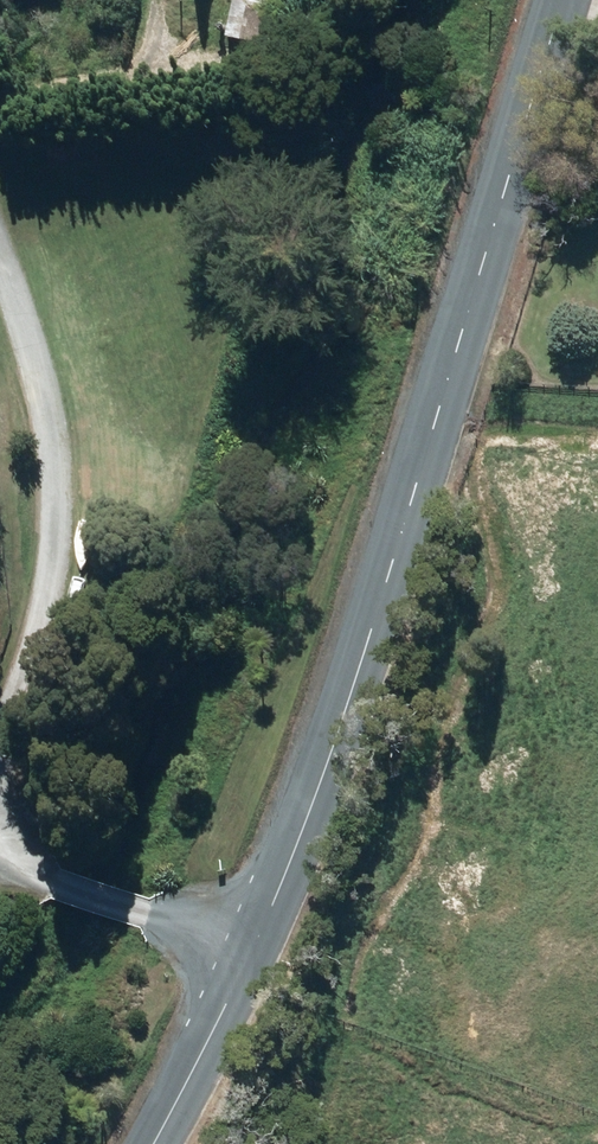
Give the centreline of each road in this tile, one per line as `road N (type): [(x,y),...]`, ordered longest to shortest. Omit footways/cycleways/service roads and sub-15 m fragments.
road 1 (tertiary): [(239,944),(342,717),(566,0)]
road 2 (residential): [(0,257),(45,399),(58,501),(20,807),(29,862),(54,889),(239,944)]
road 3 (tertiary): [(147,1143),(239,944)]

